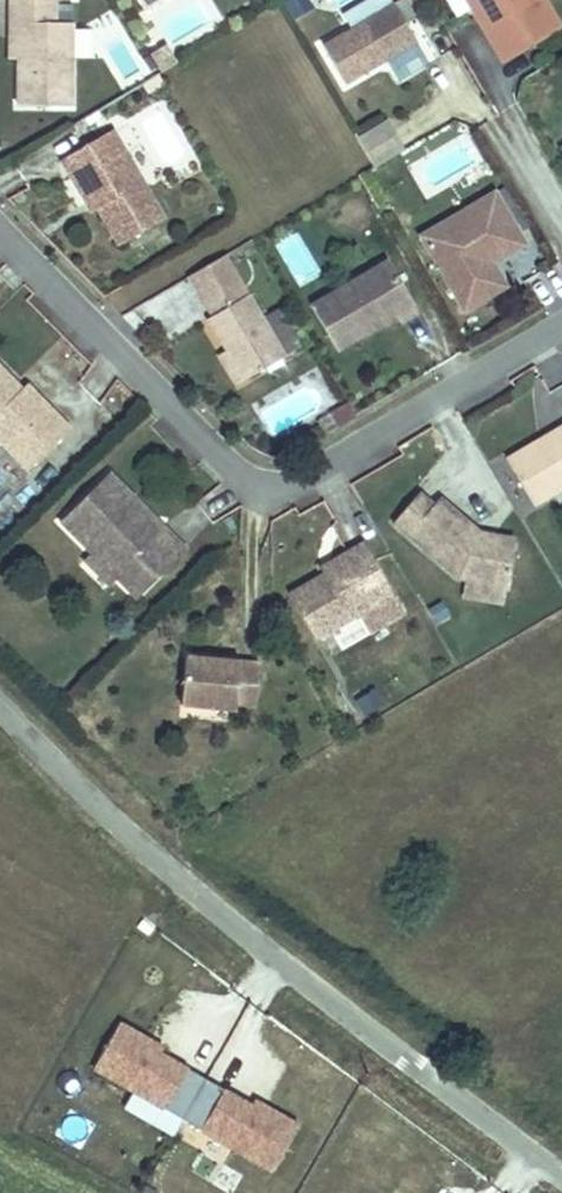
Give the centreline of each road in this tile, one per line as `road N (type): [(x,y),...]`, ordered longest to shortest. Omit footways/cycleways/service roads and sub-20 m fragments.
road 1 (unclassified): [(561,1170),(289,967),(106,818),(0,708)]
road 2 (residential): [(561,324),(300,479),(265,491),(234,469),(0,227)]

